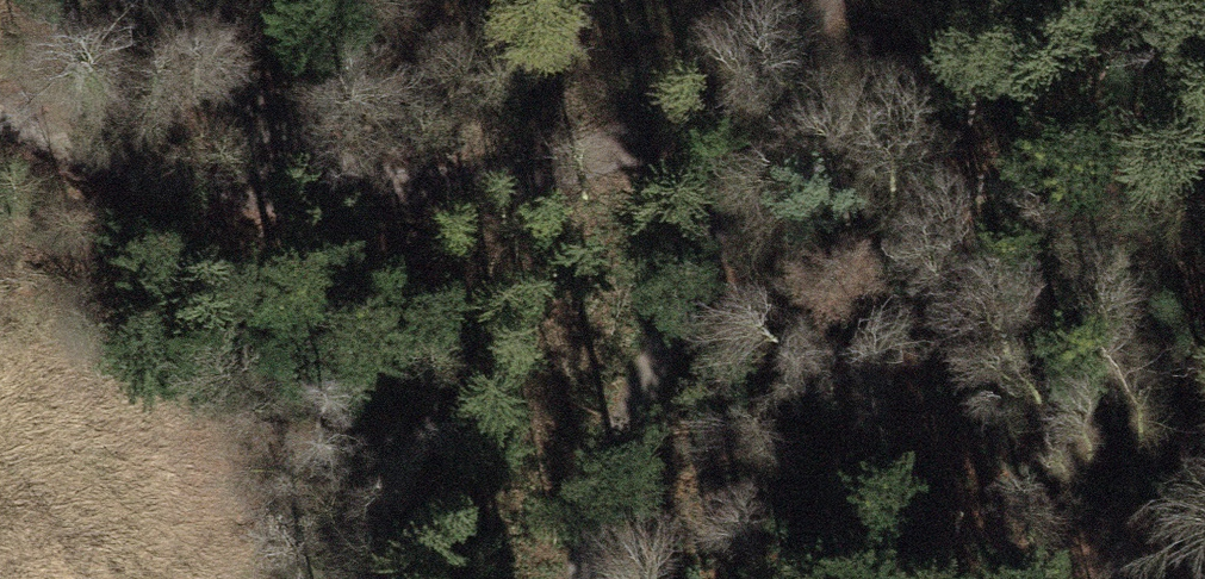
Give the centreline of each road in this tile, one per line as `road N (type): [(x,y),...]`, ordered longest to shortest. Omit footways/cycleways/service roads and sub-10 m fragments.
road 1 (track): [(818,0),(715,86),(612,146),(546,169),(442,186),(248,191),(105,160),(0,113)]
road 2 (track): [(824,0),(595,502),(583,578)]
road 3 (track): [(336,192),(168,0)]

